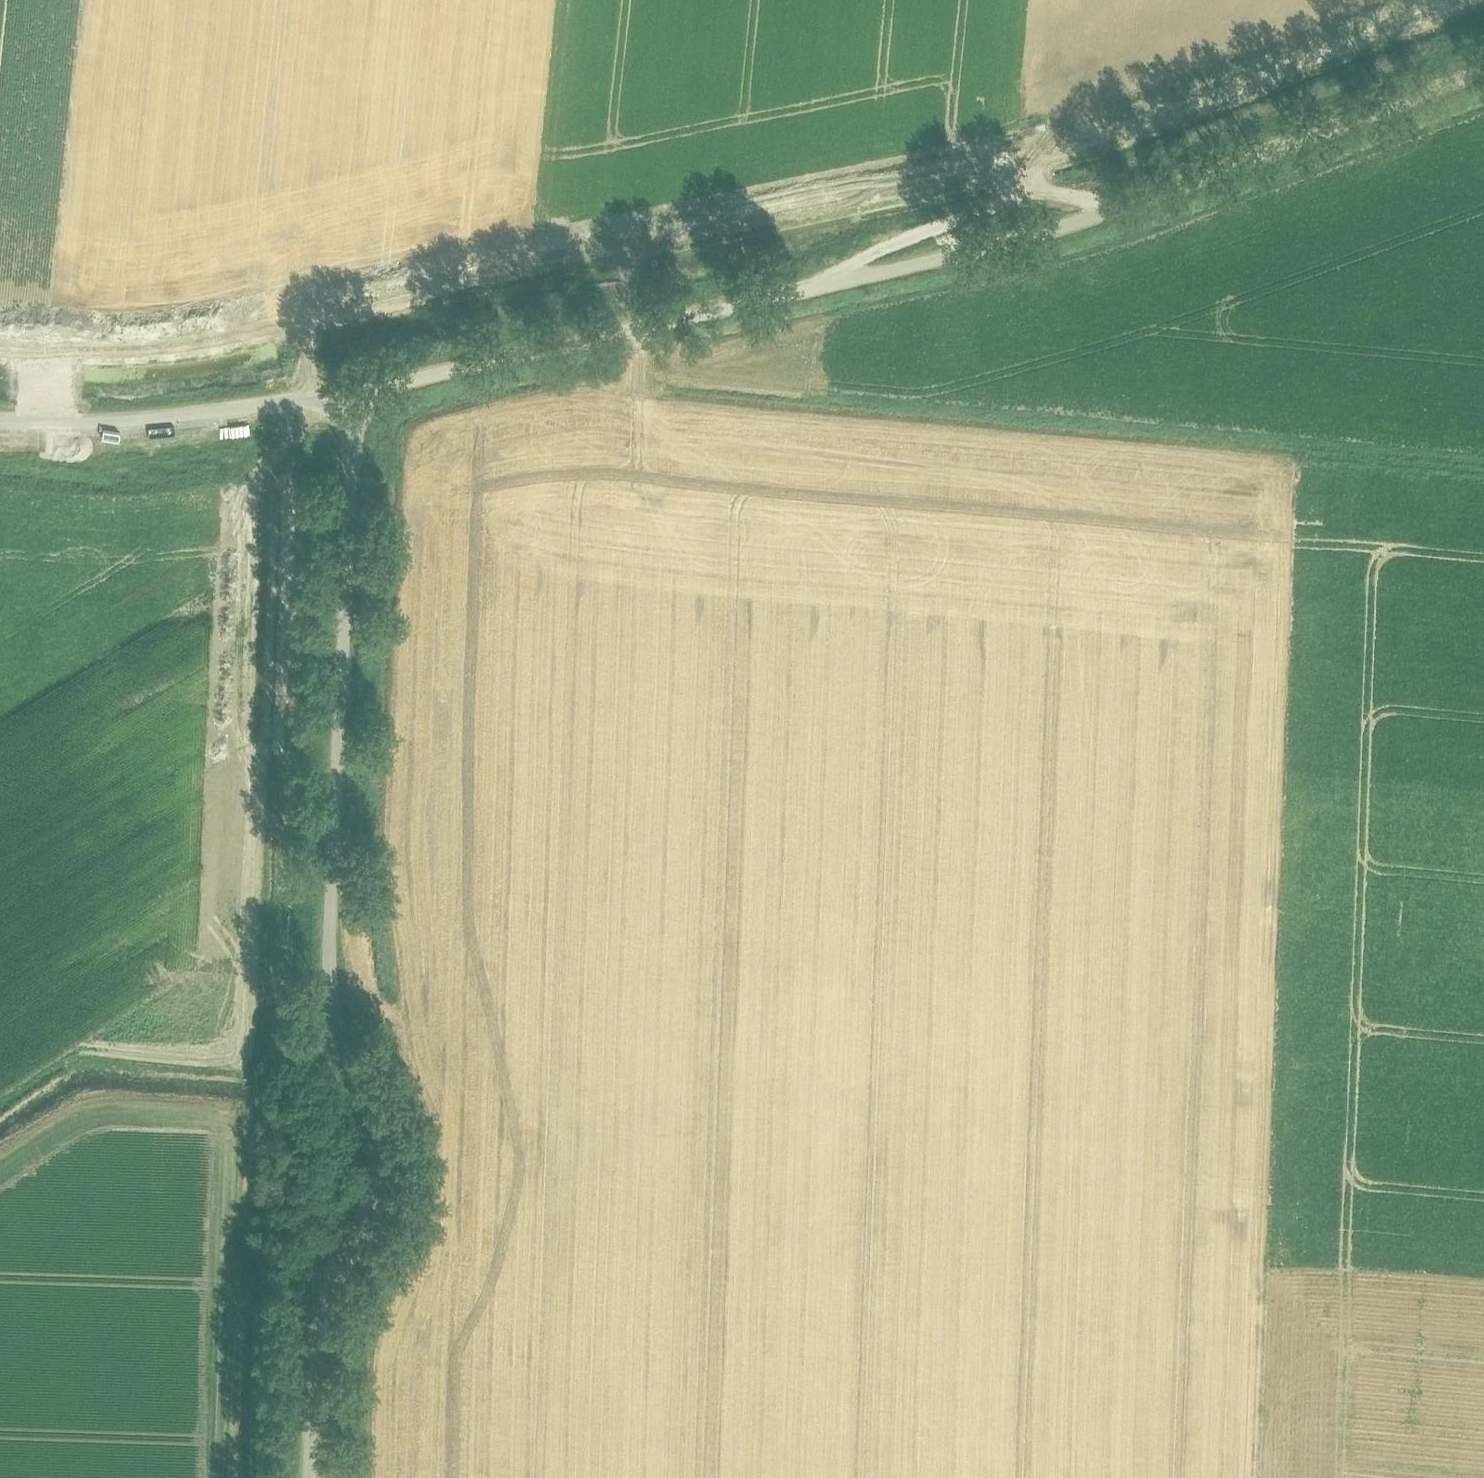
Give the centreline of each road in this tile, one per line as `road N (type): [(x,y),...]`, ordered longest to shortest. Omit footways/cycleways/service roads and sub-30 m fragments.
road 1 (unclassified): [(353,393),(1028,236),(1483,71)]
road 2 (unclassified): [(309,1477),(313,1340),(382,1165),(378,1129),(334,1025),(330,984),(353,393)]
road 3 (unclassified): [(0,421),(158,418),(353,393)]

